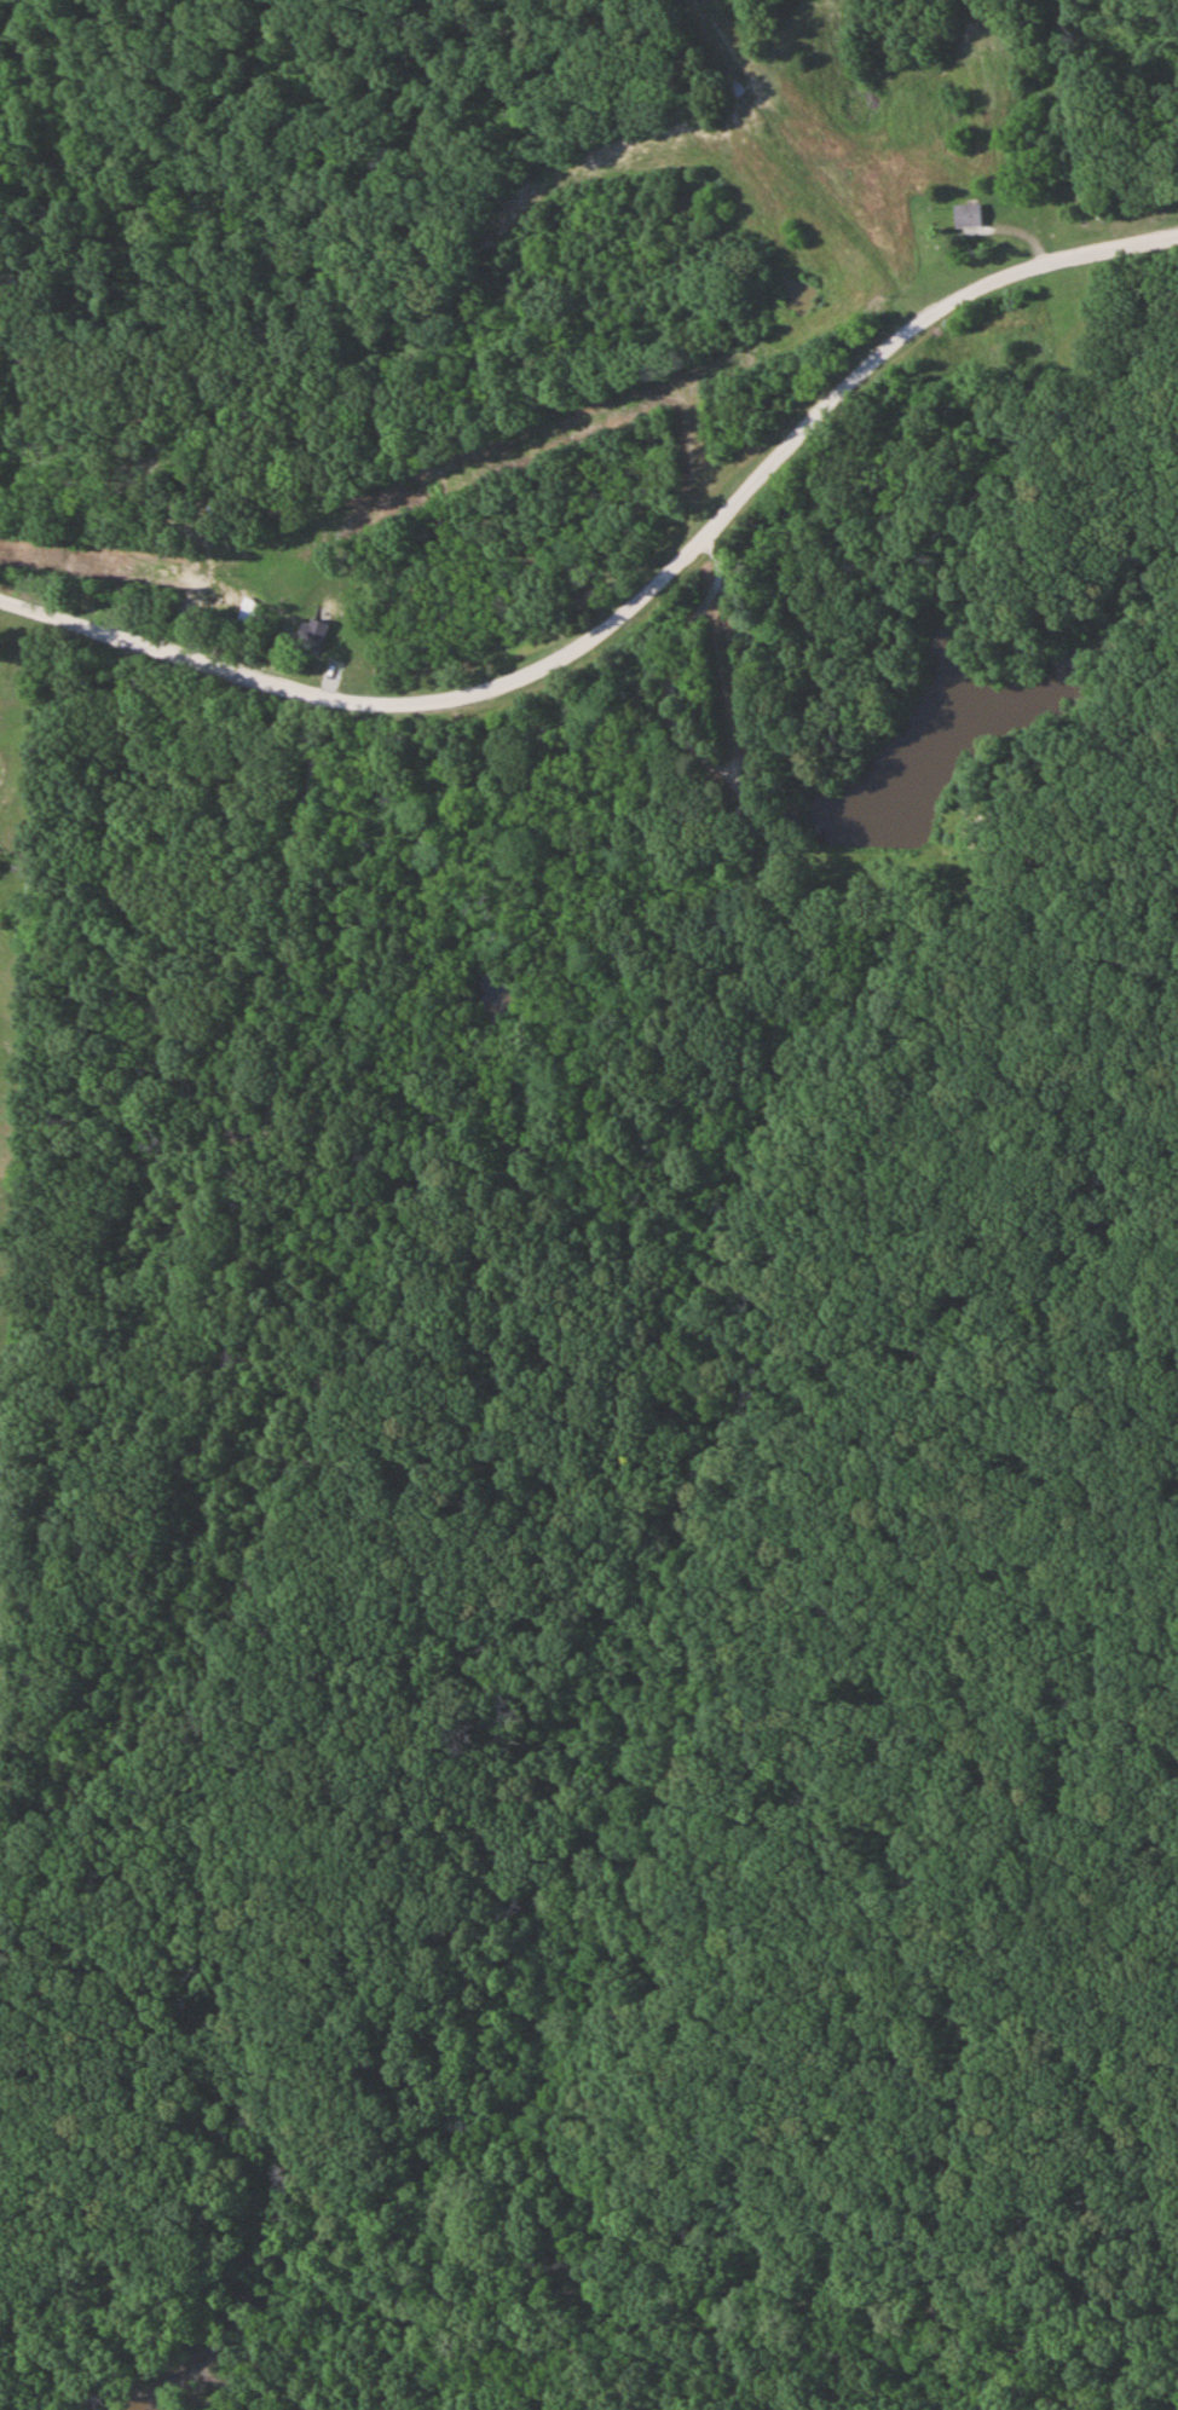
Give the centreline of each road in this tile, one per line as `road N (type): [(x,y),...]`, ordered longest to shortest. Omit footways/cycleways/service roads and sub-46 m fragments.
road 1 (residential): [(0,597),(331,695),(404,699),(475,687),(576,640),(647,586),(835,378),(937,300),(1051,252),(1177,223)]
road 2 (residential): [(937,300),(843,224),(768,116),(731,80),(688,0)]
road 3 (residential): [(496,214),(554,171),(620,143),(724,121),(739,89)]

